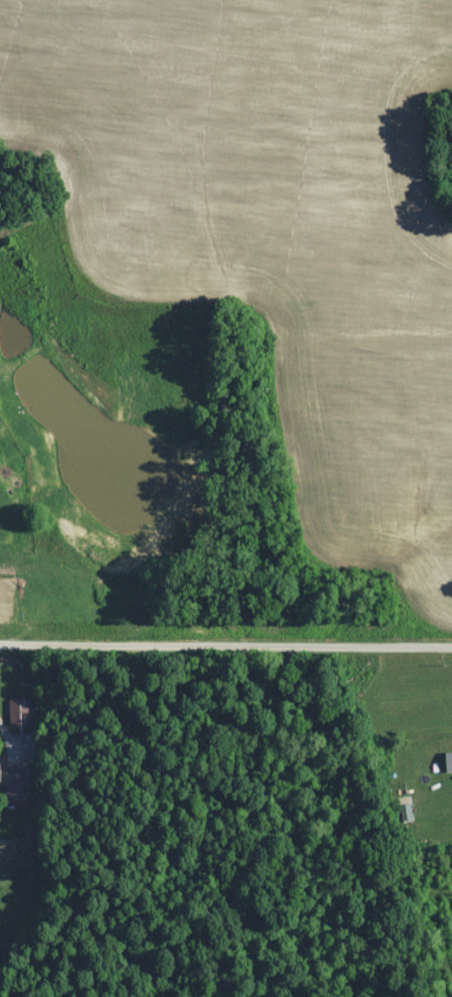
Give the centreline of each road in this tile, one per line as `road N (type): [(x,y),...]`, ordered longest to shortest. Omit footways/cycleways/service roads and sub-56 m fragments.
road 1 (residential): [(451,651),(0,652)]

